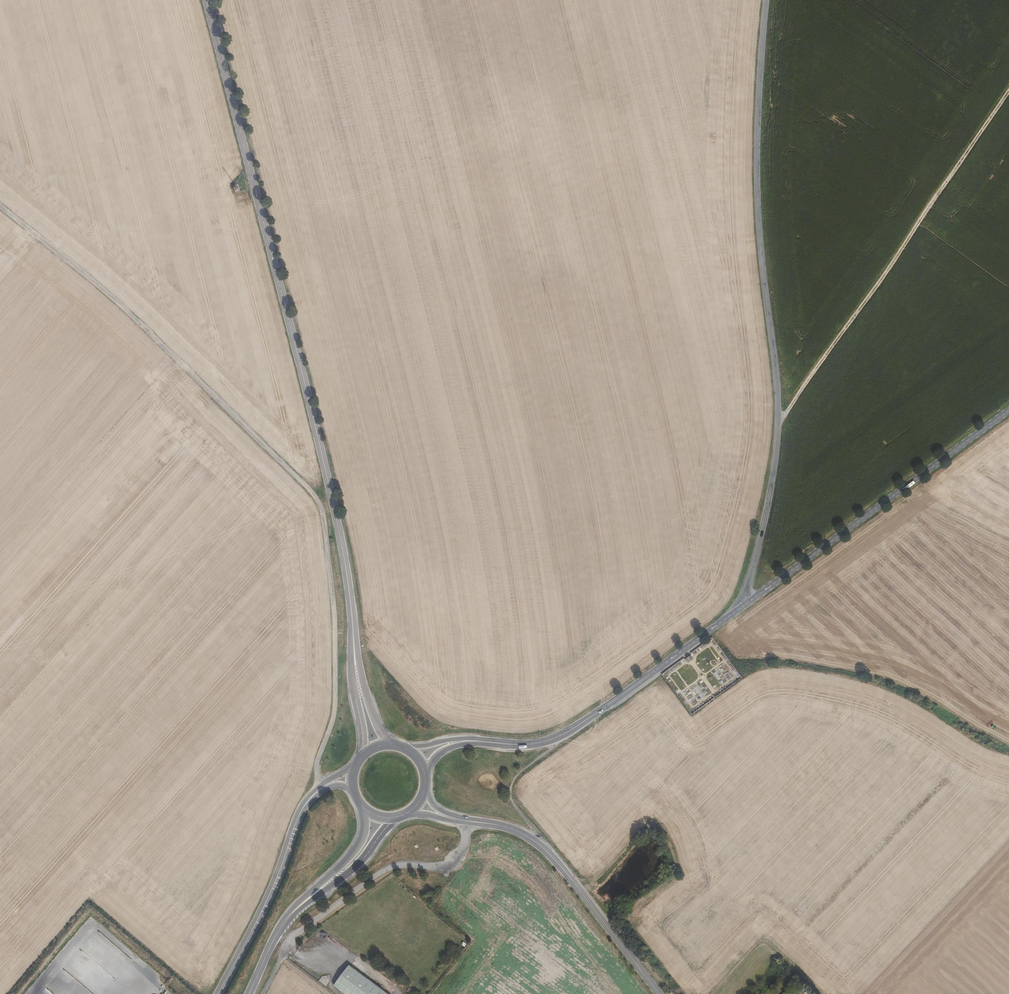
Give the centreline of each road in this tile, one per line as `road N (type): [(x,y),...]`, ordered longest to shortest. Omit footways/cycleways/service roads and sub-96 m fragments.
road 1 (track): [(0,207),(116,302),(316,498),(335,611),(334,714),(317,765),(324,788)]
road 2 (primary): [(206,0),(335,510),(352,618)]
road 3 (unclassified): [(743,605),(778,425),(758,187),(767,0)]
road 4 (track): [(778,425),(1008,84)]
road 5 (tertiary): [(1008,411),(743,605)]
road 6 (tertiary): [(743,605),(559,737),(531,745),(476,741)]
road 7 (track): [(470,821),(454,863),(380,873),(290,941),(262,993)]
road 8 (secondary): [(659,993),(546,852),(517,831),(470,821)]
road 9 (tertiary): [(218,993),(305,805)]
road 10 (track): [(569,732),(514,784),(519,813),(546,852)]
road 11 (primary): [(352,618),(361,757)]
road 12 (primary): [(392,744),(371,707),(352,618)]
road 13 (primary): [(304,901),(360,862),(397,817)]

